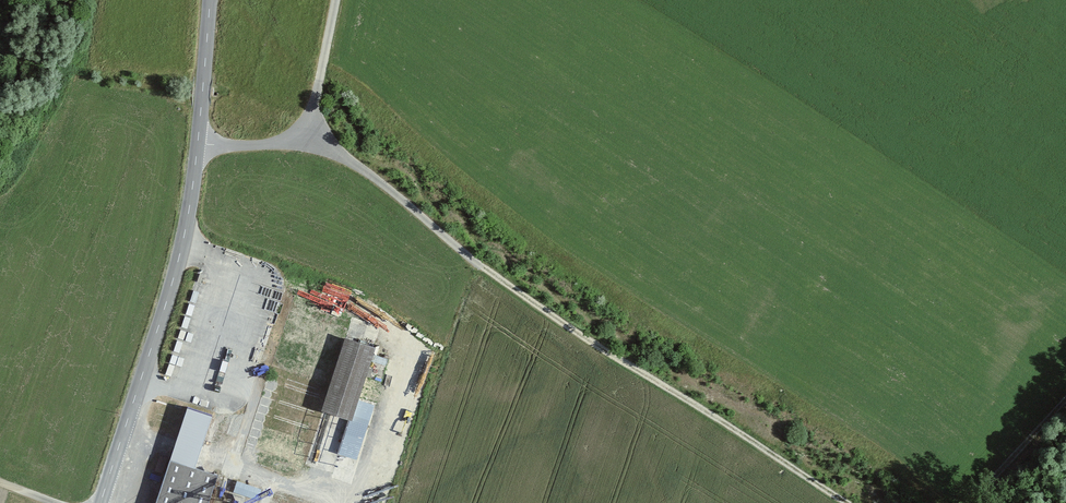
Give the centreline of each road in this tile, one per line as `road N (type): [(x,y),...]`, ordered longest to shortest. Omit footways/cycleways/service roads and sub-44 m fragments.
road 1 (track): [(299,128),(552,316),(847,502)]
road 2 (tertiary): [(197,144),(178,262),(102,502)]
road 3 (unclassified): [(197,144),(272,143),(299,128),(316,97),(336,0)]
road 4 (tertiary): [(207,0),(197,144)]
road 5 (track): [(1065,399),(967,502)]

